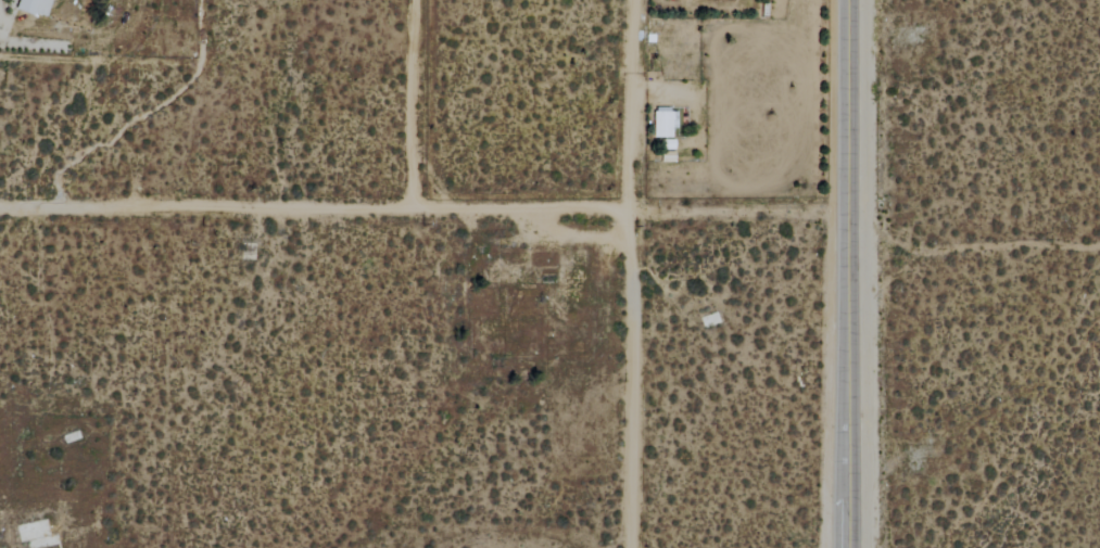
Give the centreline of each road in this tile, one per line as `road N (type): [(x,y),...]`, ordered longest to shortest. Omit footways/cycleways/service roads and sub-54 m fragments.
road 1 (residential): [(845,218),(0,207)]
road 2 (residential): [(633,547),(630,211),(639,0)]
road 3 (tertiary): [(846,547),(848,0)]
road 4 (residential): [(412,207),(417,0)]

